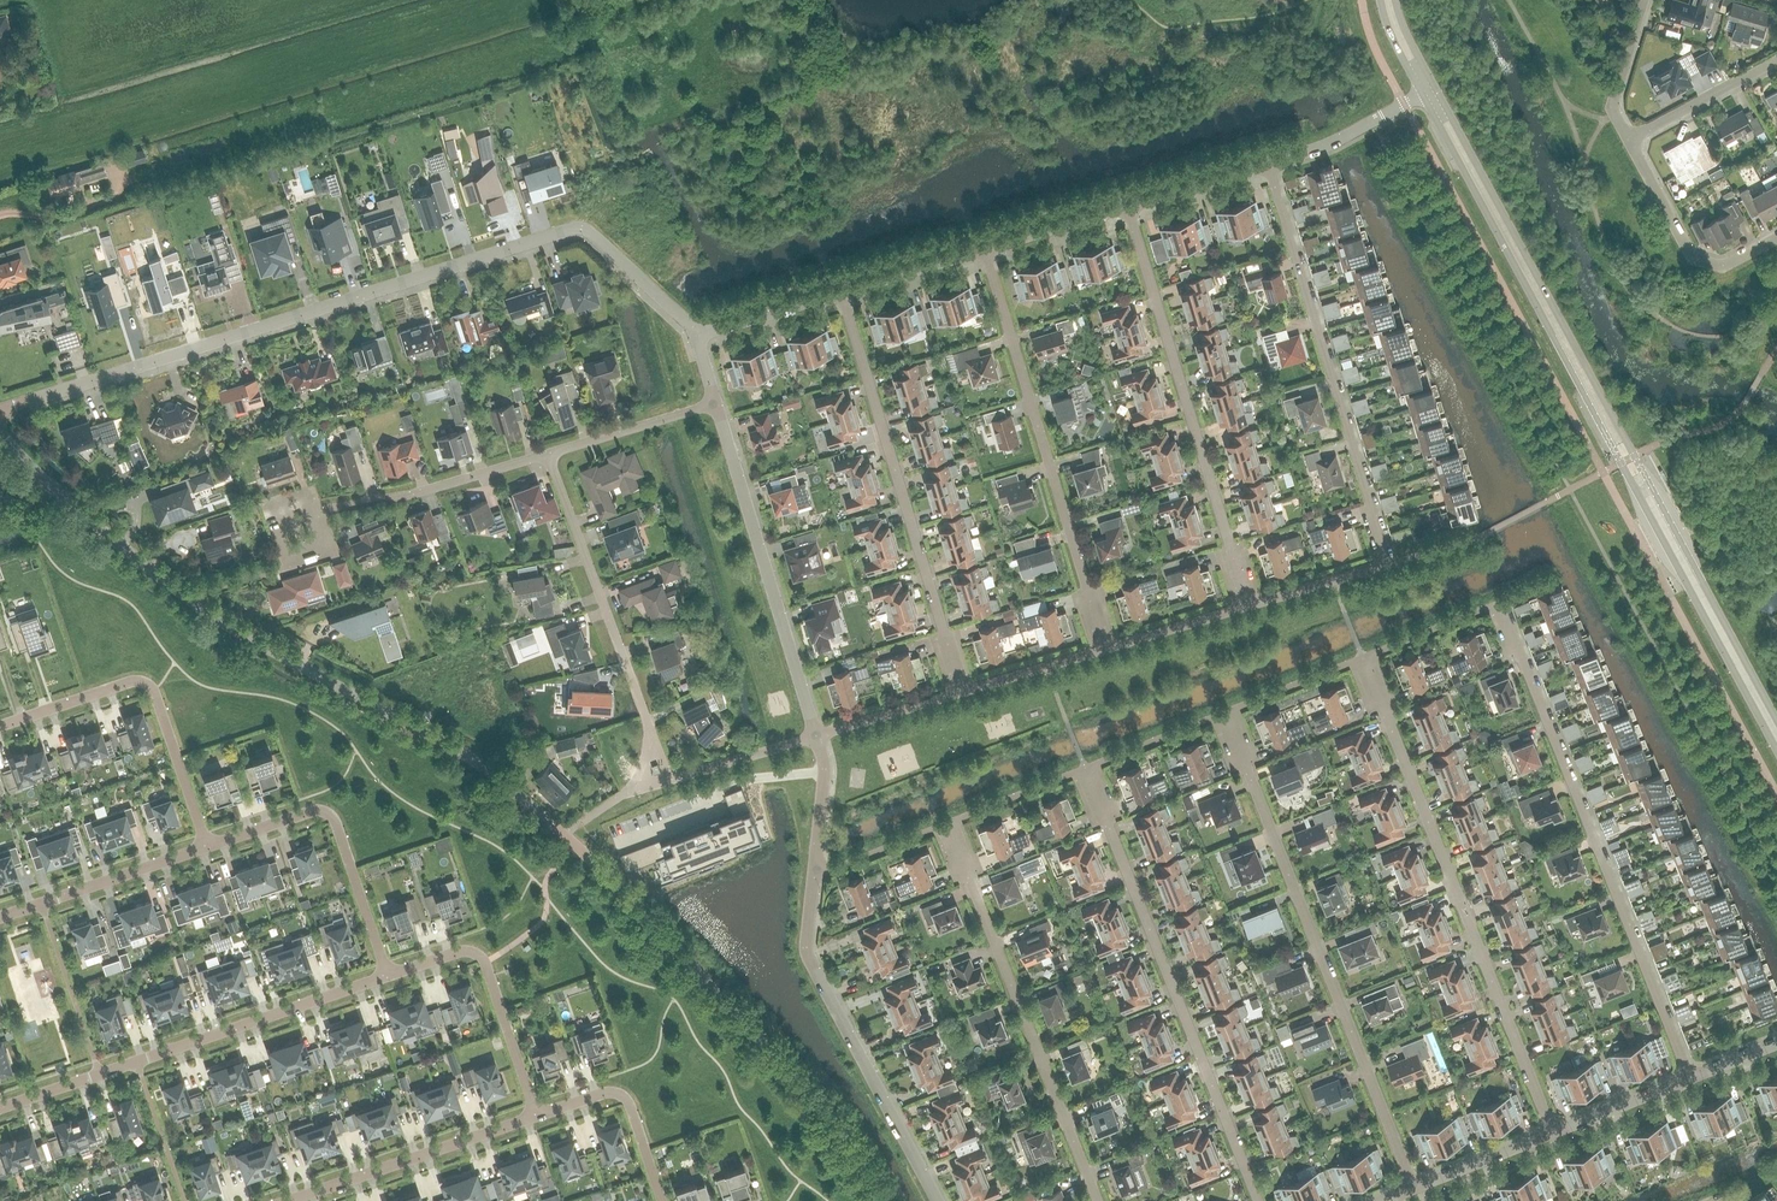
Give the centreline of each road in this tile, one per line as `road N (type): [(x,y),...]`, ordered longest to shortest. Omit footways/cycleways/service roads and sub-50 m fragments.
road 1 (unclassified): [(886,1200),(801,1085),(566,836),(473,760),(186,600),(90,525),(0,433)]
road 2 (residential): [(0,413),(567,230),(592,238),(697,336)]
road 3 (secondary): [(1422,96),(1776,757)]
road 4 (secondary): [(1776,722),(1436,87)]
road 5 (residential): [(1688,1081),(1498,605),(1363,659)]
road 6 (residential): [(1249,606),(1377,568),(1385,557),(1269,164)]
road 7 (residential): [(1363,659),(1551,1135)]
road 8 (residential): [(1222,715),(1411,1190)]
road 9 (residential): [(1256,1200),(1085,770)]
road 10 (residential): [(960,693),(842,292)]
road 11 (residential): [(1103,650),(987,249)]
road 12 (residential): [(1249,606),(1128,208)]
road 13 (residential): [(388,976),(0,1109)]
road 14 (residential): [(1095,1200),(944,825)]
road 15 (residential): [(937,1200),(807,959),(814,870)]
road 16 (residential): [(817,737),(715,404)]
road 17 (residential): [(207,849),(145,683),(0,728)]
road 18 (residential): [(649,738),(547,455)]
road 19 (residential): [(388,976),(335,822),(323,813),(207,849)]
road 20 (residential): [(536,1116),(484,963),(459,953),(388,976)]
road 21 (residential): [(536,1116),(290,1200)]
road 22 (residential): [(312,513),(412,495),(547,455)]
road 23 (residential): [(1776,239),(1722,269),(1701,265),(1685,251),(1629,142)]
road 24 (residential): [(207,849),(0,920)]
road 25 (residential): [(661,1200),(619,1096),(536,1116)]
road 26 (residential): [(547,455),(715,404)]
road 27 (residential): [(1629,142),(1776,59)]
road 28 (residential): [(669,780),(817,737)]
road 29 (residential): [(1103,650),(1249,606)]
road 30 (residential): [(1363,659),(1222,715)]
road 31 (residential): [(697,336),(842,292)]
road 32 (residential): [(1085,770),(944,825)]
road 33 (residential): [(842,292),(987,249)]
road 34 (residential): [(1551,1135),(1411,1190)]
road 35 (residential): [(817,737),(960,693)]
road 36 (residential): [(1629,142),(1613,107),(1643,0)]
road 37 (residential): [(960,693),(1103,650)]
road 38 (residential): [(1269,164),(1405,105)]
road 39 (residential): [(1128,208),(1269,164)]
road 40 (residential): [(1222,715),(1085,770)]
road 41 (residential): [(1688,1081),(1551,1135)]
road 42 (residential): [(987,249),(1128,208)]
road 43 (residential): [(312,513),(294,499),(276,506),(274,540),(287,559),(324,542)]
road 44 (residential): [(944,825),(832,870),(814,870)]
road 45 (residential): [(814,870),(825,774),(817,737)]

